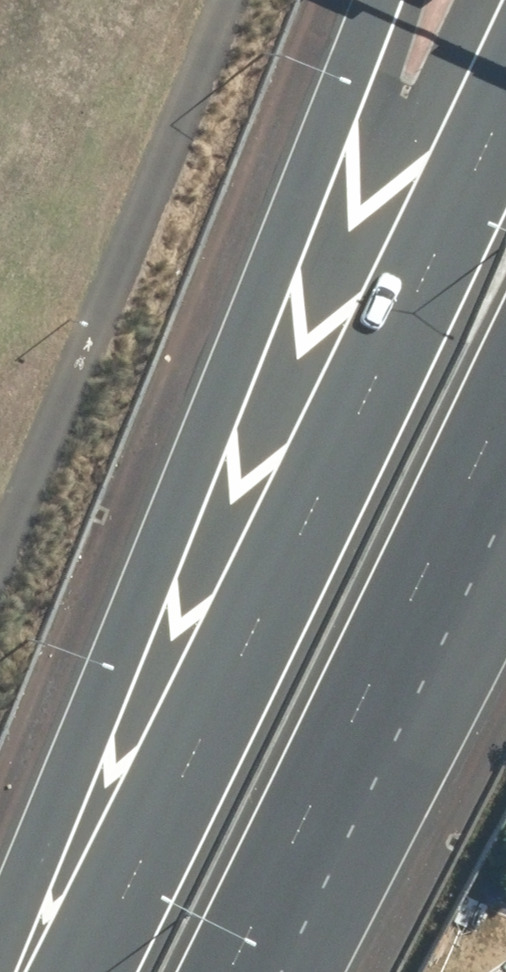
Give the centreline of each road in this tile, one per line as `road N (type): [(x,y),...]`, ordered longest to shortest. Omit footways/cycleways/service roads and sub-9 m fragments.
road 1 (motorway): [(71,971),(505,11)]
road 2 (motorway): [(24,971),(385,0)]
road 3 (motorway): [(505,351),(220,971)]
road 4 (motorway): [(505,550),(272,971)]

